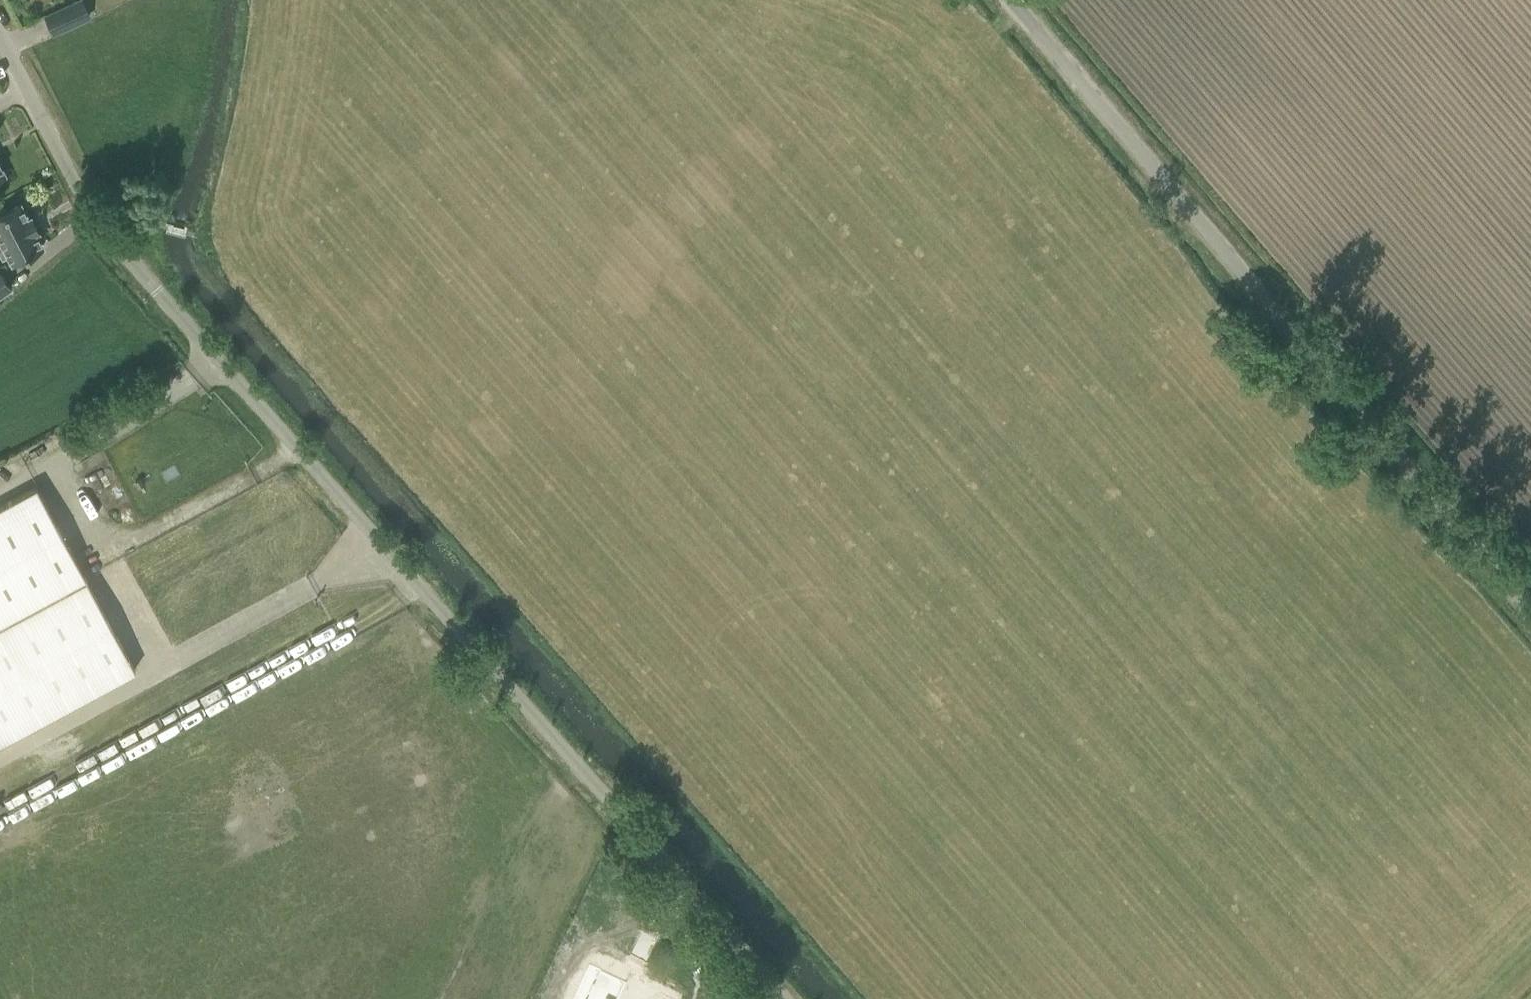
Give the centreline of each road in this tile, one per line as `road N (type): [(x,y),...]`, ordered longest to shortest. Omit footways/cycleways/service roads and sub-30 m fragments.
road 1 (unclassified): [(786,998),(103,226),(0,39)]
road 2 (unclassified): [(1530,606),(1016,0)]

